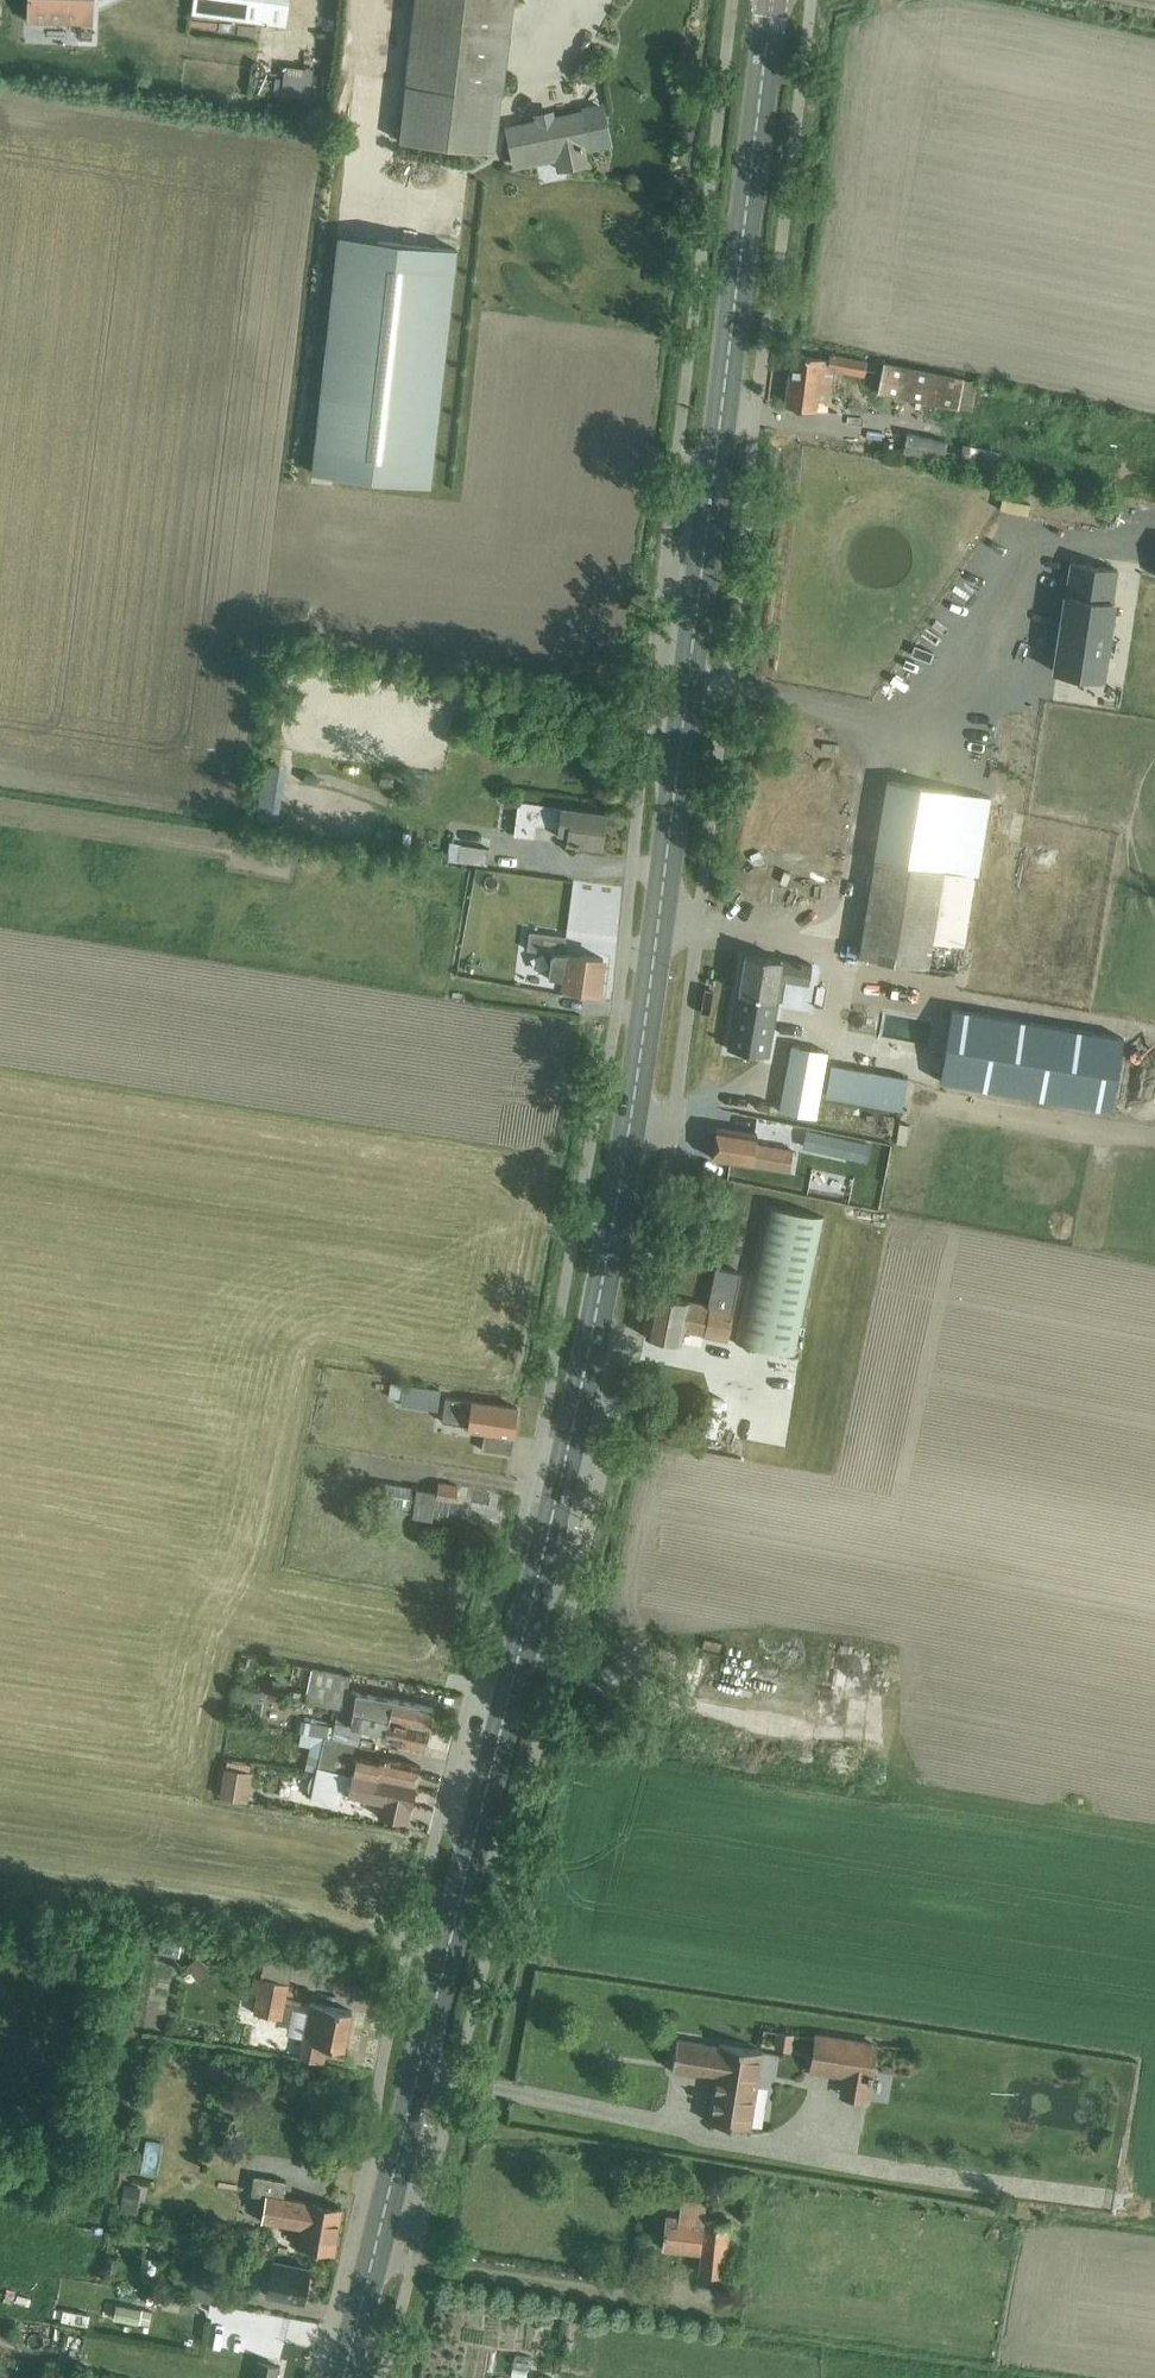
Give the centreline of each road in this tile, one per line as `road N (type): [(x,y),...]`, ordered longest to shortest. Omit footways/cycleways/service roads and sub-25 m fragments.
road 1 (primary): [(343,2377),(609,1252),(771,0)]

